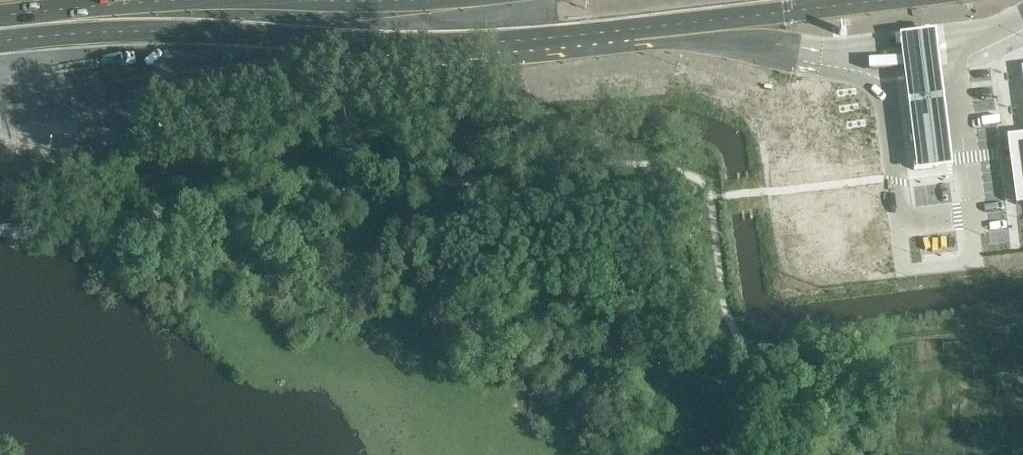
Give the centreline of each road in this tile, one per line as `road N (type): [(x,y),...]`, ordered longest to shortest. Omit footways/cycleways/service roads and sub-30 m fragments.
road 1 (primary): [(0,109),(683,25)]
road 2 (primary): [(304,0),(0,42)]
road 3 (primary): [(683,25),(850,0)]

